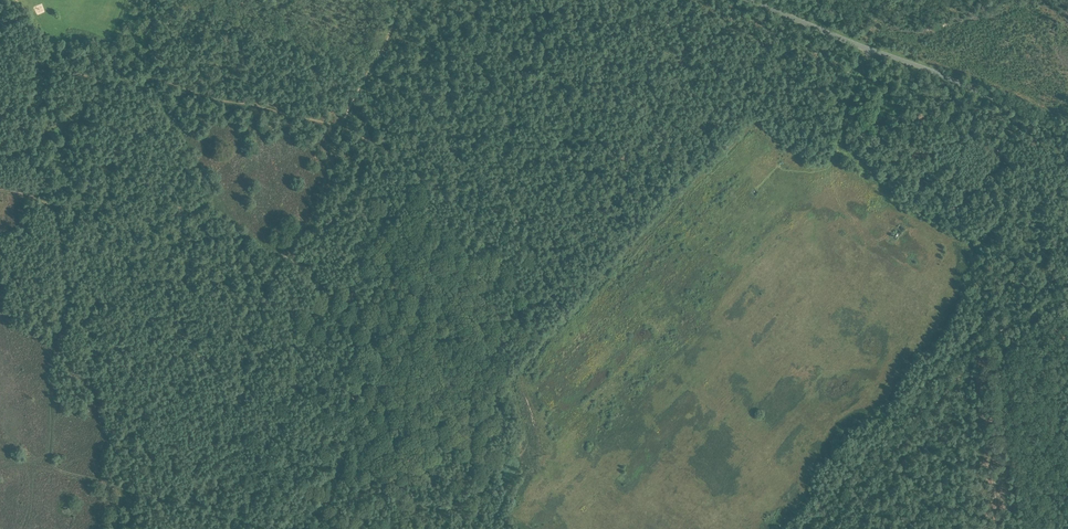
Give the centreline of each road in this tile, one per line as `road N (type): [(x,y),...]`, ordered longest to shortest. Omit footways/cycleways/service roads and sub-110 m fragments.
road 1 (track): [(117,528),(123,498),(116,486),(56,468),(48,456),(47,371),(66,300),(57,211),(44,199),(0,190)]
road 2 (unclassified): [(1067,132),(751,0)]
road 3 (track): [(1012,277),(802,528)]
road 4 (track): [(996,528),(986,347)]
road 5 (track): [(107,80),(37,145),(0,160)]

